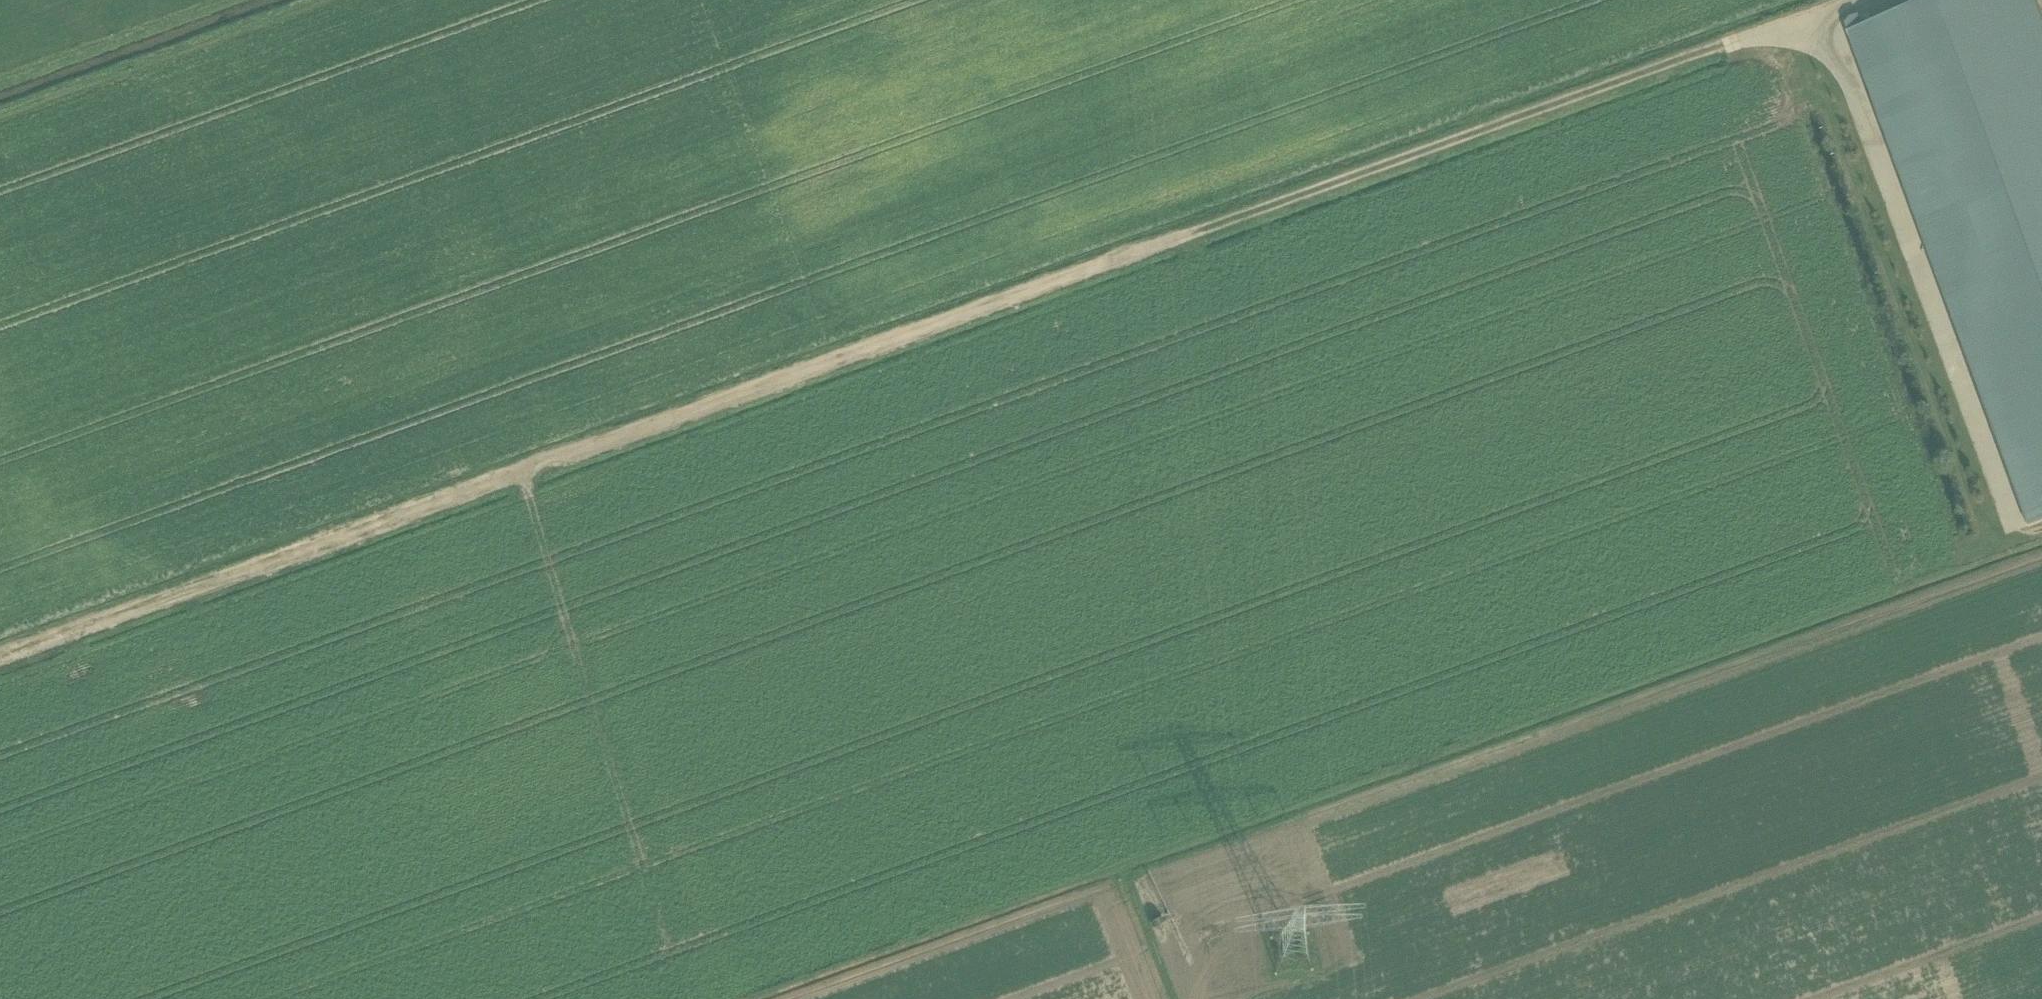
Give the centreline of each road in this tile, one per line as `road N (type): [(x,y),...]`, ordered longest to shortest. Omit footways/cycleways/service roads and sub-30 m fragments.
road 1 (track): [(1819,14),(0,665)]

